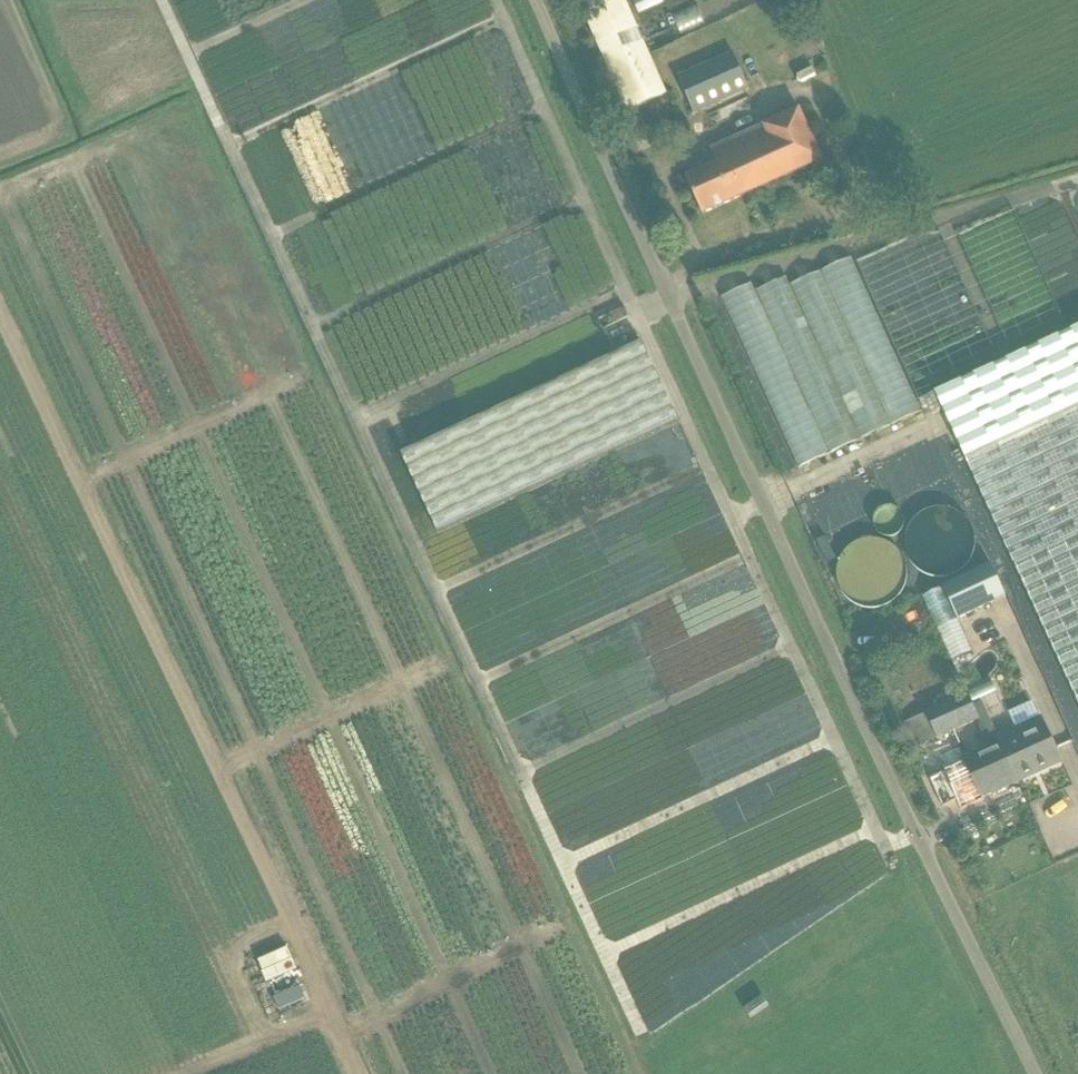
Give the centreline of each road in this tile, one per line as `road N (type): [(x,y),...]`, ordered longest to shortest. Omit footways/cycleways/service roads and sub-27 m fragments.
road 1 (unclassified): [(1037,1073),(808,600),(539,0)]

